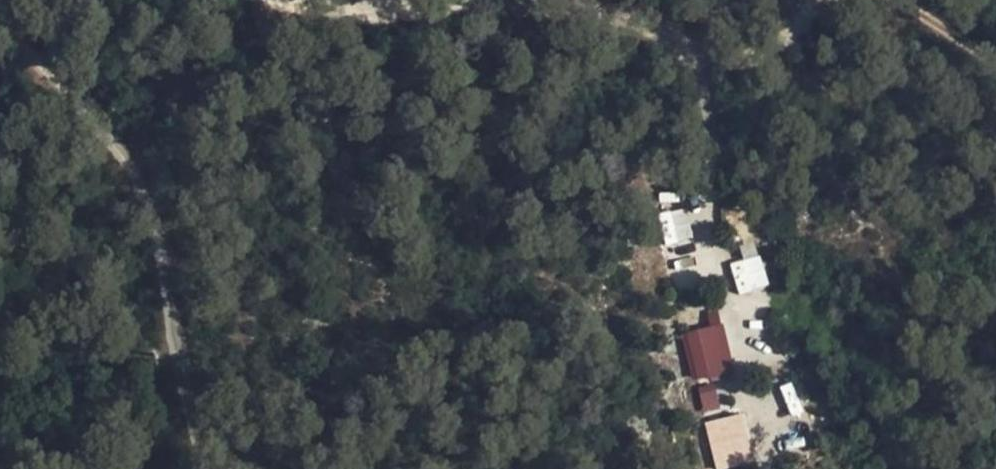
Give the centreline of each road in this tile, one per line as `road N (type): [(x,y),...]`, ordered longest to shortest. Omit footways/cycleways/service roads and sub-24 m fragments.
road 1 (track): [(286,0),(337,18),(475,20),(567,10),(635,18),(692,52),(724,60),(779,40),(833,0)]
road 2 (residential): [(0,5),(134,182),(159,246),(208,468)]
road 3 (track): [(894,0),(995,65)]

